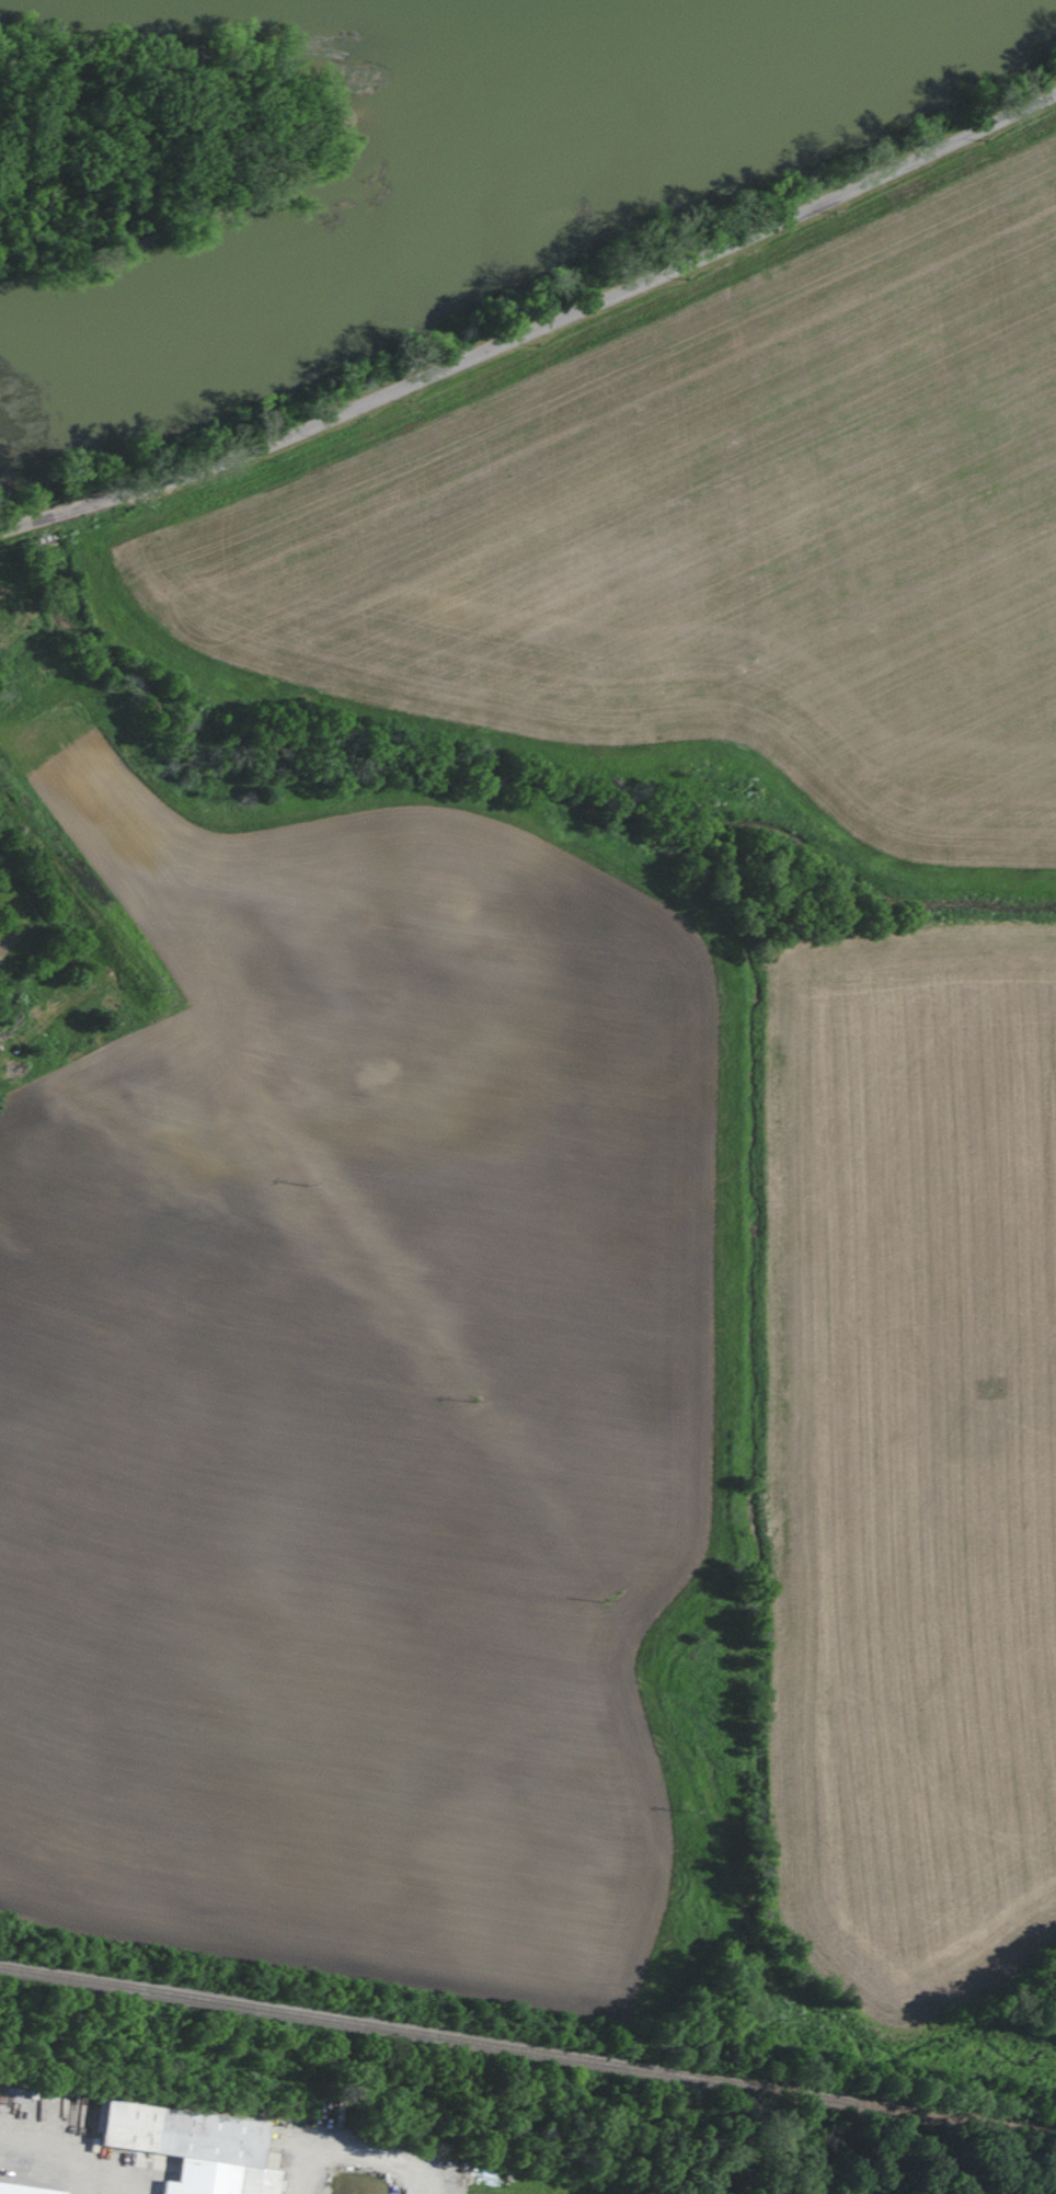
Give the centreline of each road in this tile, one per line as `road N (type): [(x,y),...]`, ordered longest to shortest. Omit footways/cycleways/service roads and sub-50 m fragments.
road 1 (residential): [(0,523),(207,462),(403,382),(1055,89)]

